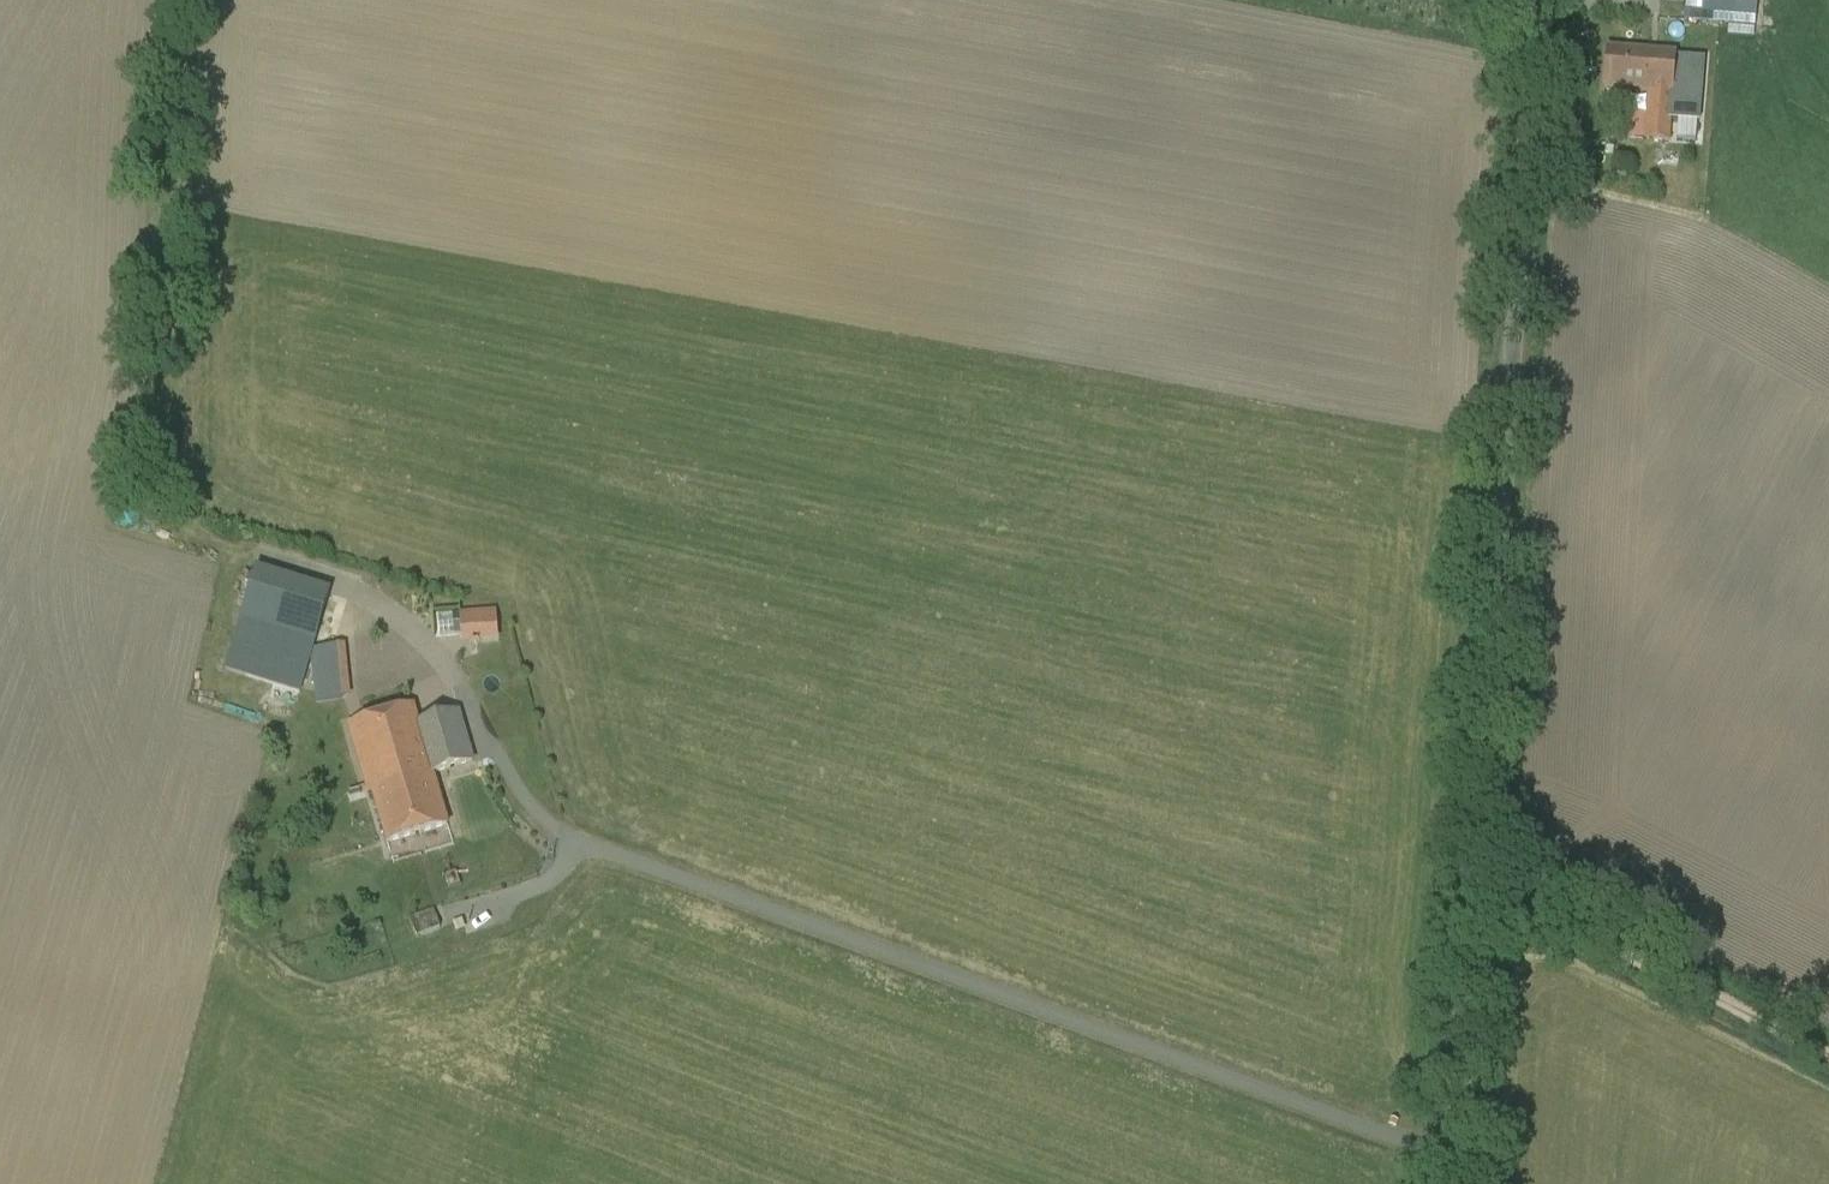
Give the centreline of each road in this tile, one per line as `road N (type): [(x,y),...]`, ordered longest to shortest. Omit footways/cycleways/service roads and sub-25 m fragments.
road 1 (unclassified): [(1446,1183),(1529,0)]
road 2 (track): [(1828,1045),(1468,858)]

